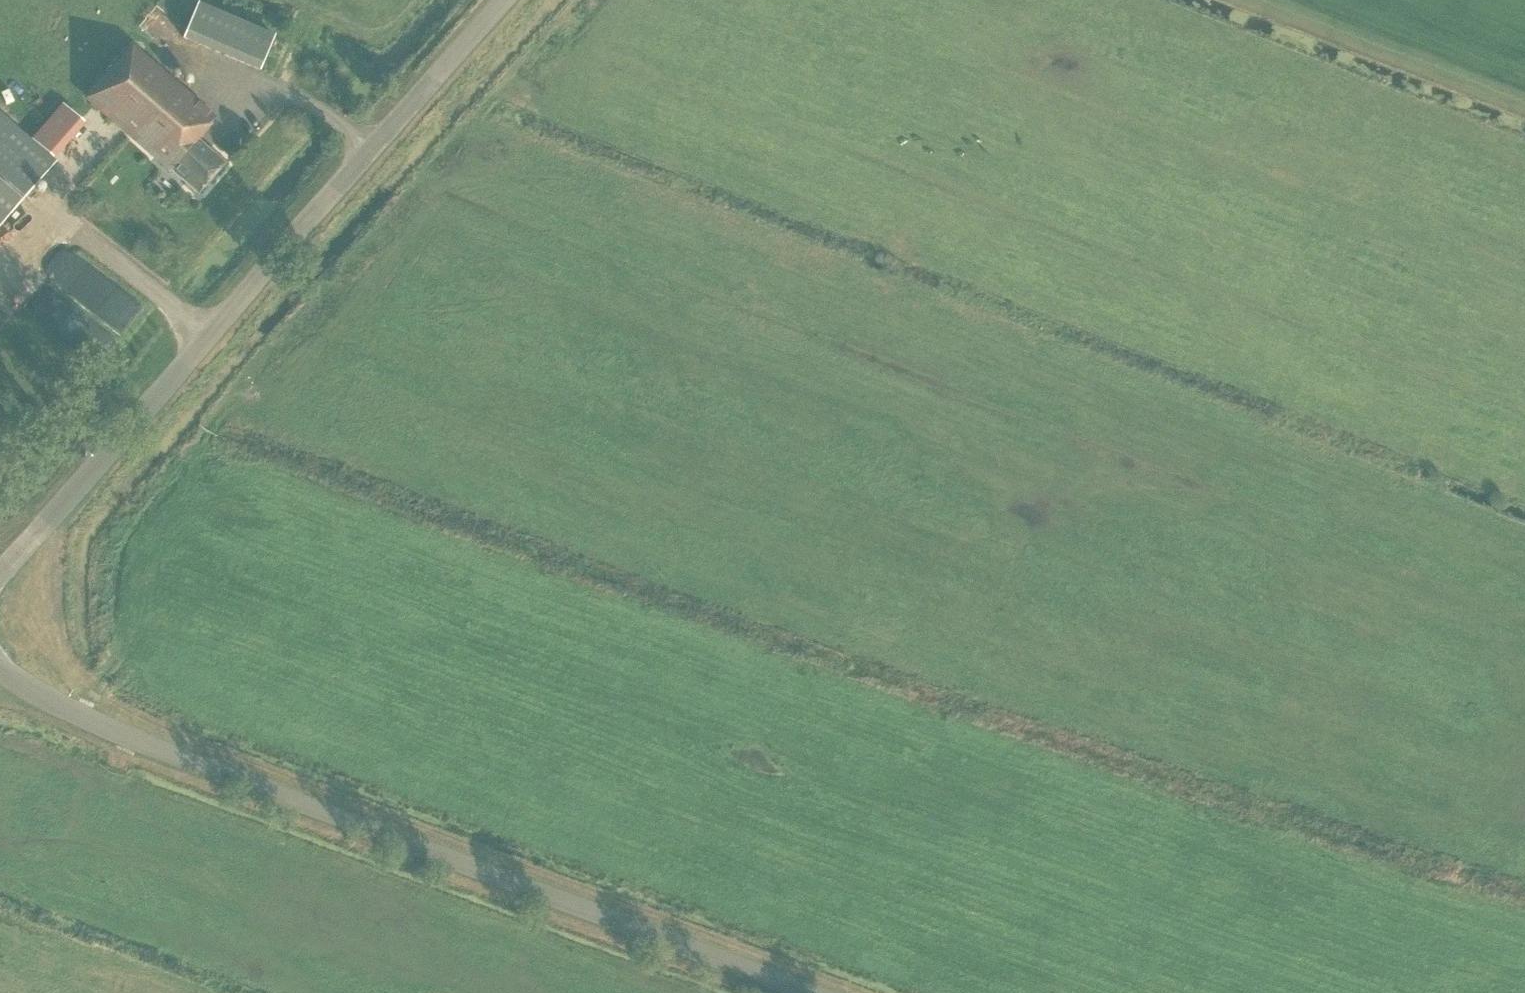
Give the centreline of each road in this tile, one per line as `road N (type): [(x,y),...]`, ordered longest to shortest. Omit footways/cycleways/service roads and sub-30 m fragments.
road 1 (tertiary): [(812,992),(122,734),(0,667)]
road 2 (tertiary): [(0,575),(506,0)]

